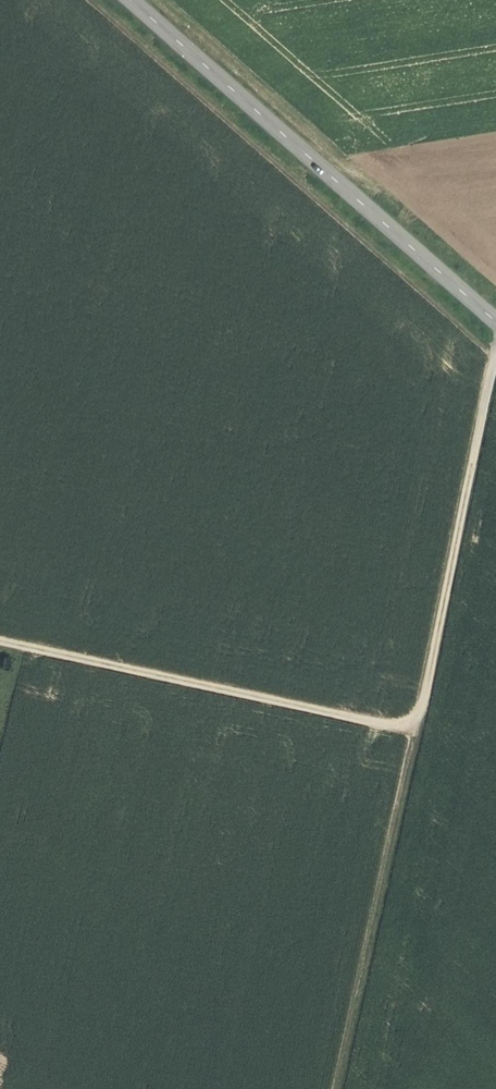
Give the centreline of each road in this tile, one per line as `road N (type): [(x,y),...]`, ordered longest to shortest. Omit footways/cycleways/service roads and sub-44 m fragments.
road 1 (track): [(0,643),(378,726),(414,723),(495,364)]
road 2 (secondary): [(495,324),(125,0)]
road 3 (track): [(414,723),(341,1088)]

